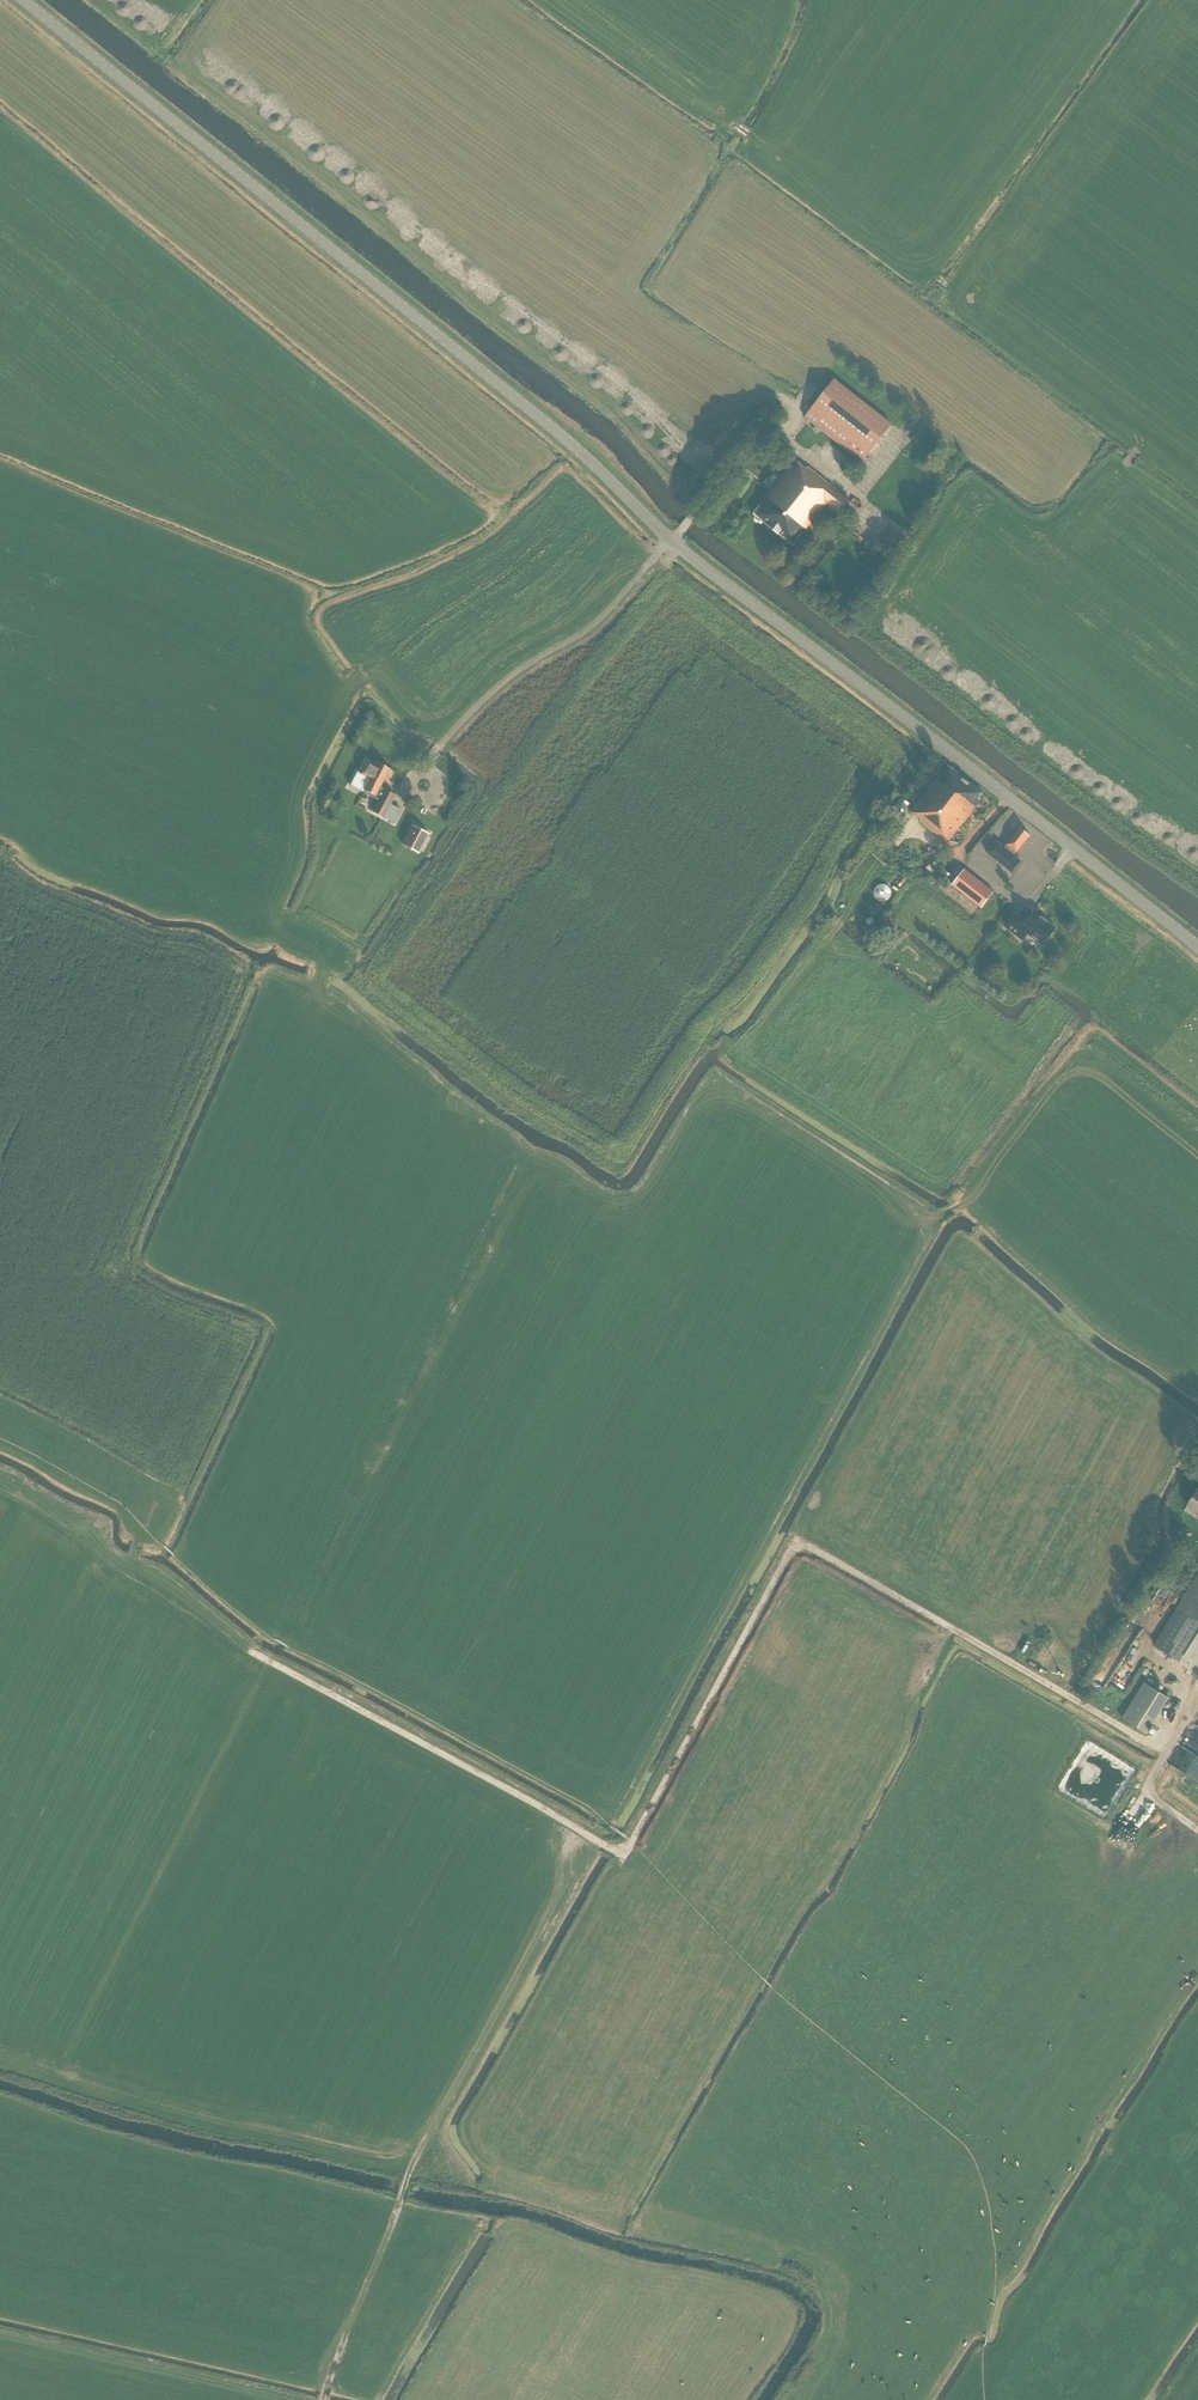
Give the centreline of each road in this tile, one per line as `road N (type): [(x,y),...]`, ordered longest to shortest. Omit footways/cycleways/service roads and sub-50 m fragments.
road 1 (tertiary): [(1197,947),(990,773),(682,549),(506,388),(24,0)]
road 2 (track): [(252,1651),(624,1854),(791,1548),(807,1545),(1166,1750),(1146,1790),(1197,1828)]

